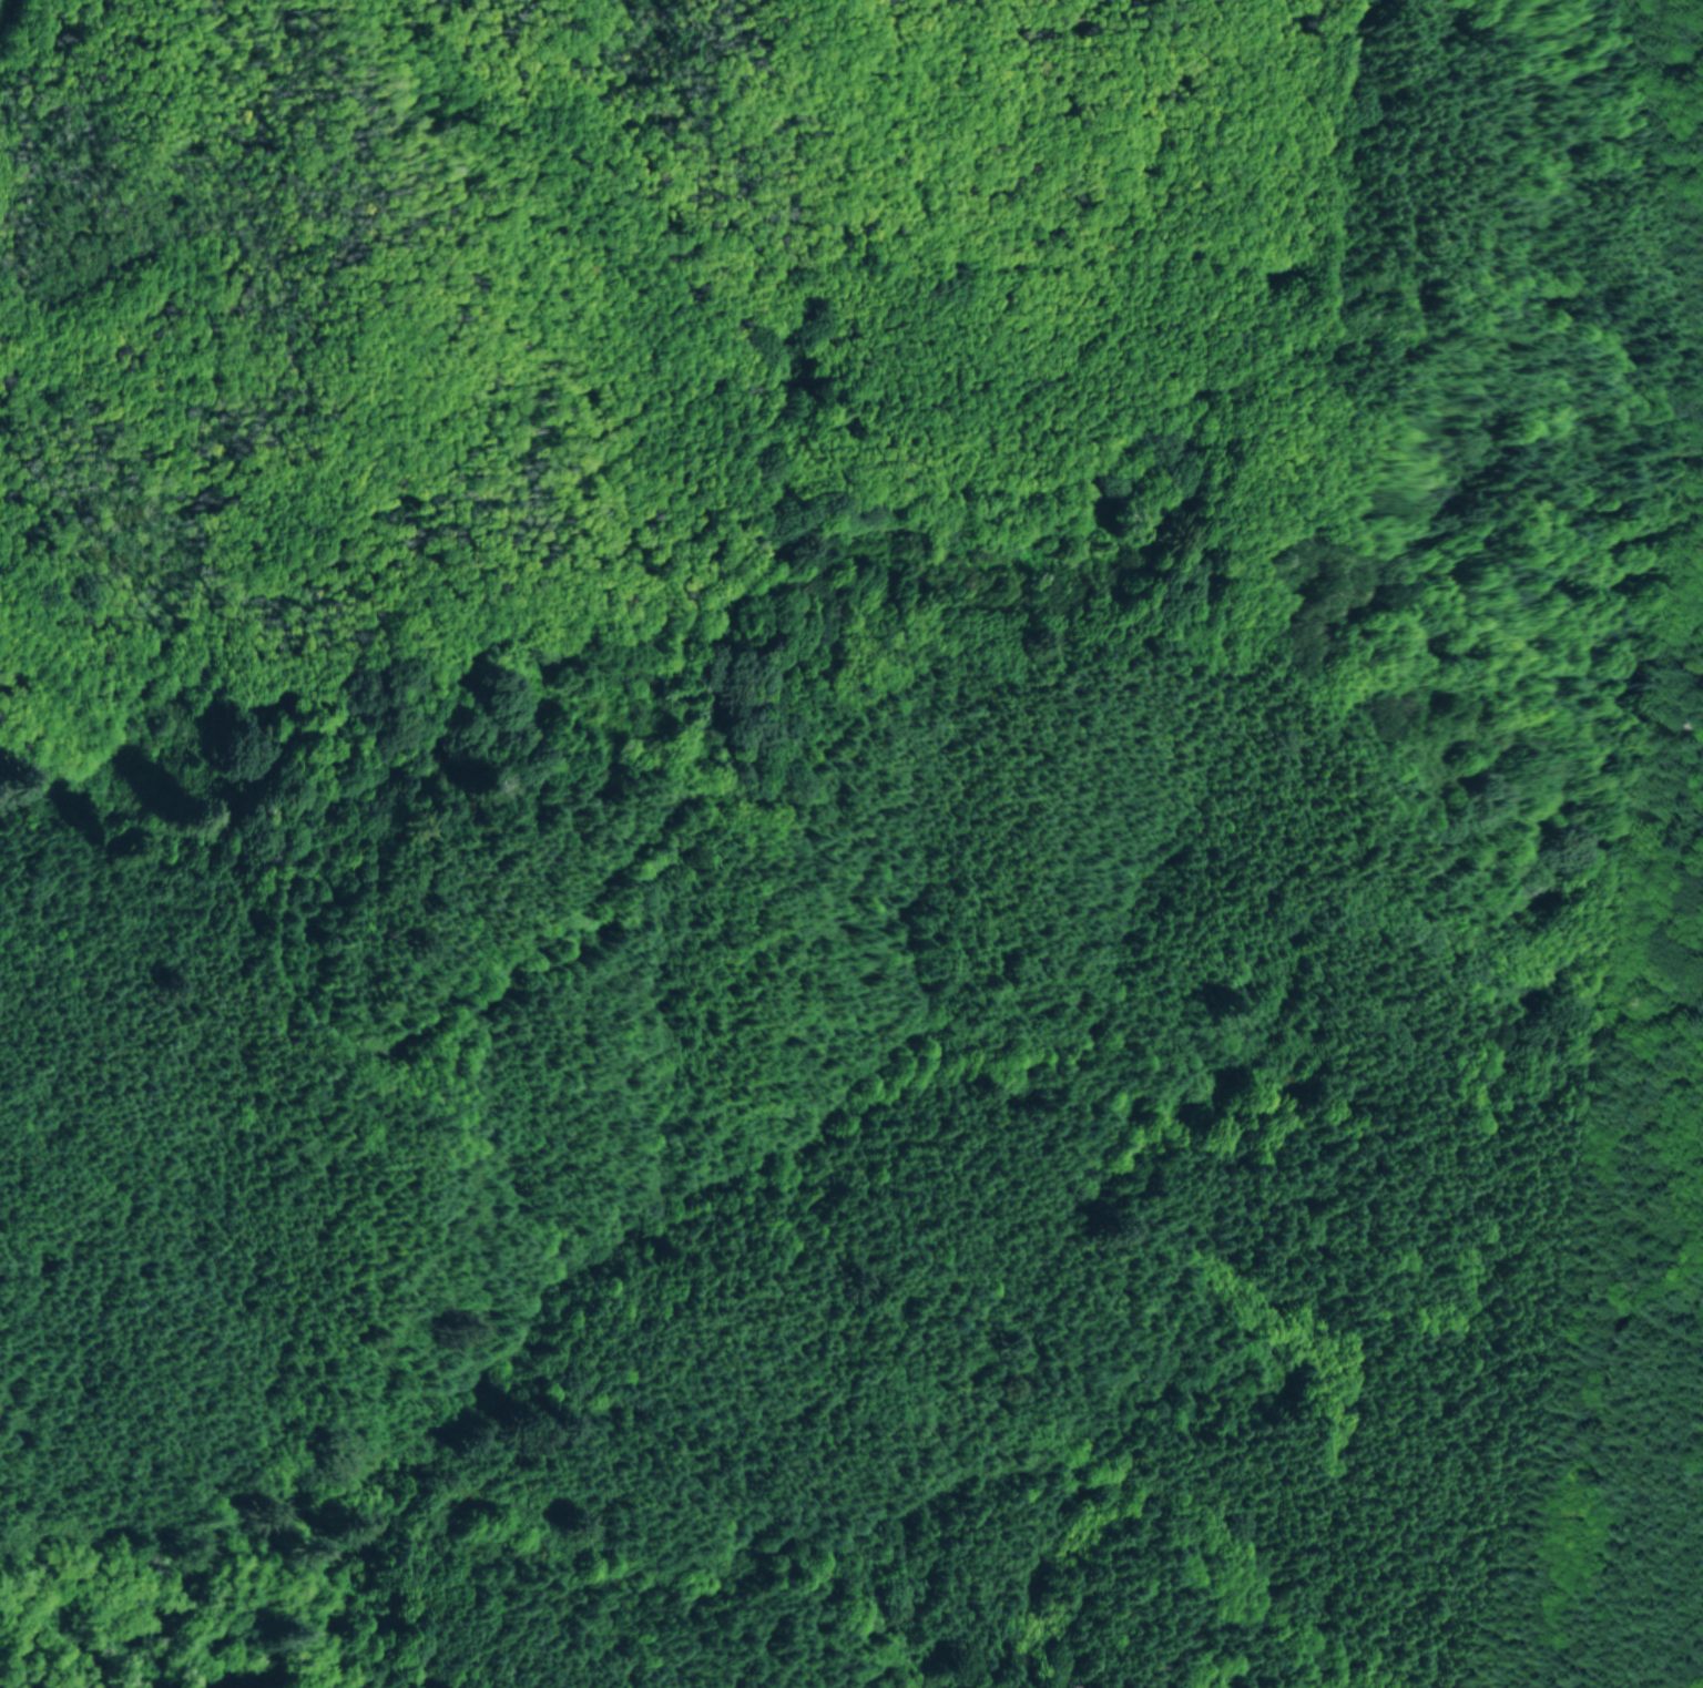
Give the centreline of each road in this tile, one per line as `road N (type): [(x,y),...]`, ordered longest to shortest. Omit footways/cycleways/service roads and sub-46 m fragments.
road 1 (track): [(266,1094),(193,1026),(167,982),(174,879),(220,816),(436,665),(573,625),(645,548),(731,512),(845,521),(972,509),(1078,464),(1149,406),(1203,406),(1228,355),(1253,249),(1287,88),(1291,0)]
road 2 (track): [(1203,406),(1273,567),(1359,674),(1459,735),(1499,779),(1577,1003),(1559,1102),(1640,1180),(1665,1218),(1692,1362)]

